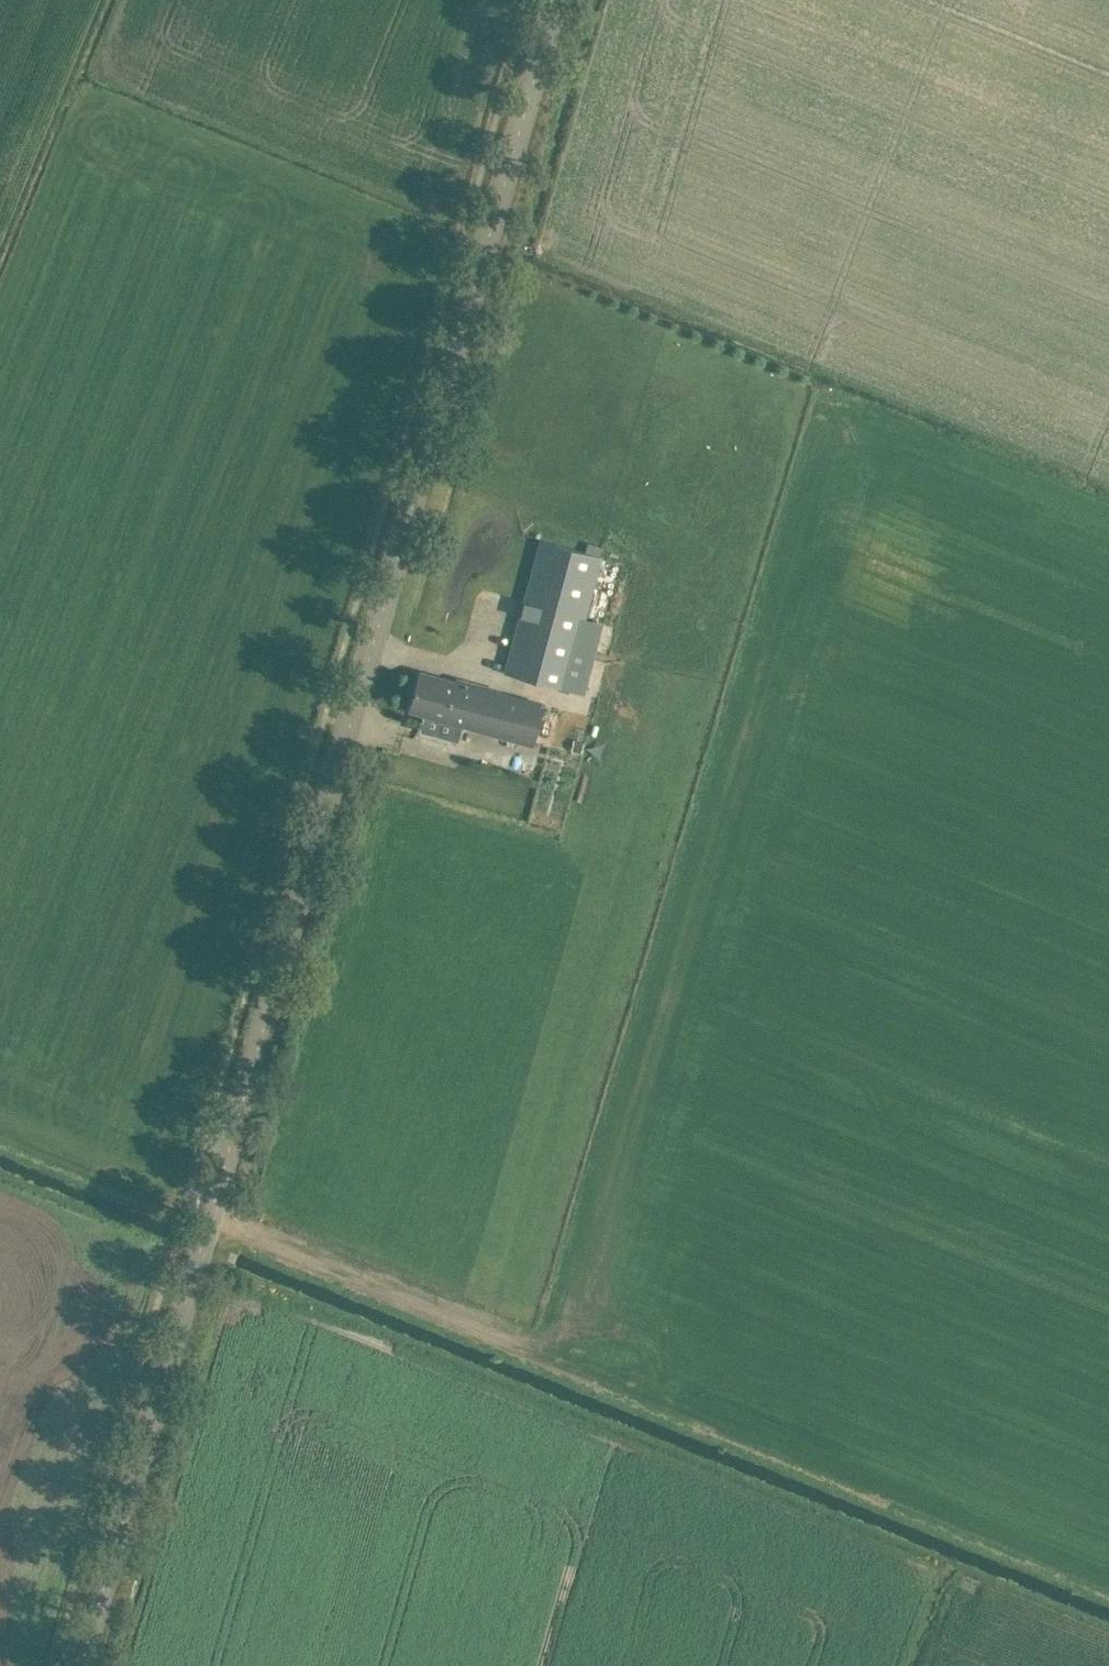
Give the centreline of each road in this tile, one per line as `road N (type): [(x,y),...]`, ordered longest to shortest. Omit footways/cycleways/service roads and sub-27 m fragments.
road 1 (tertiary): [(85,1665),(568,0)]
road 2 (track): [(213,1224),(0,1142)]

